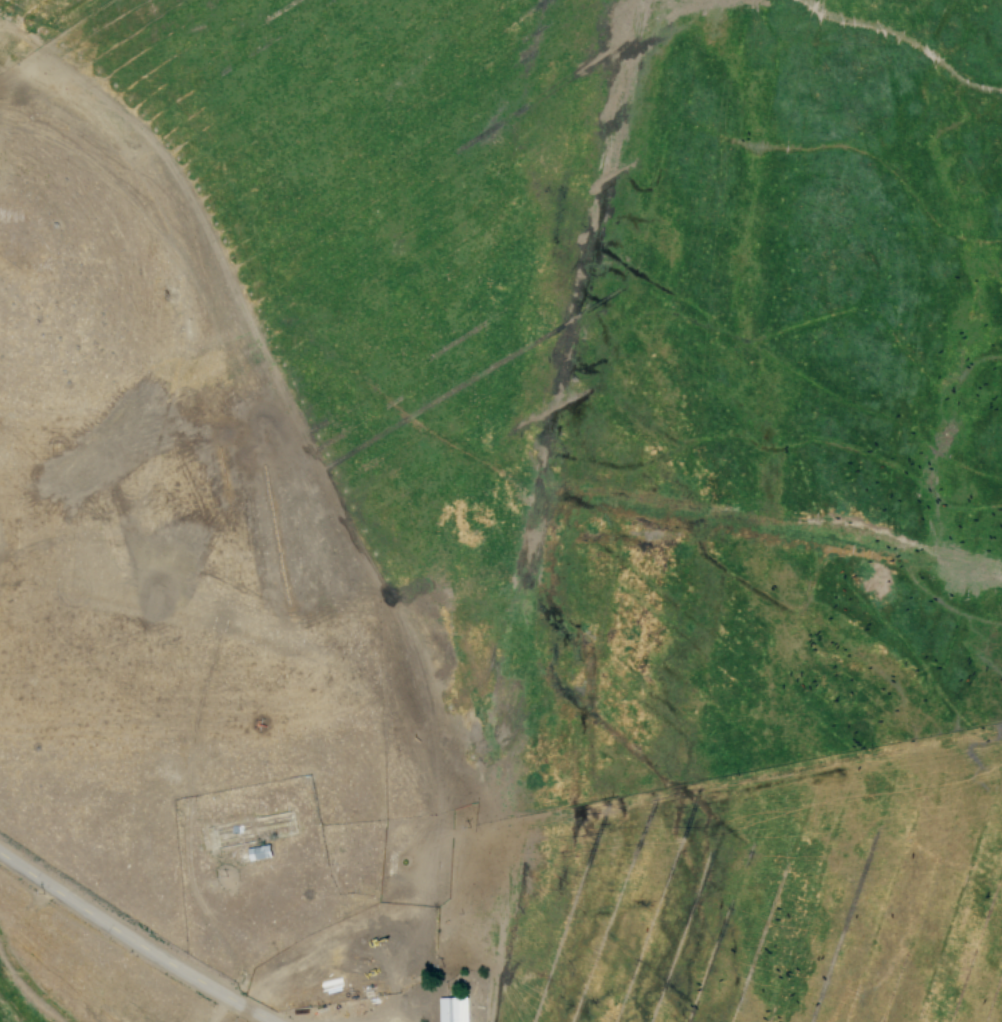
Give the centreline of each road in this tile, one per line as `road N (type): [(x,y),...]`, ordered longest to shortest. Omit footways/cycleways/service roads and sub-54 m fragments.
road 1 (residential): [(262,1021),(0,860)]

